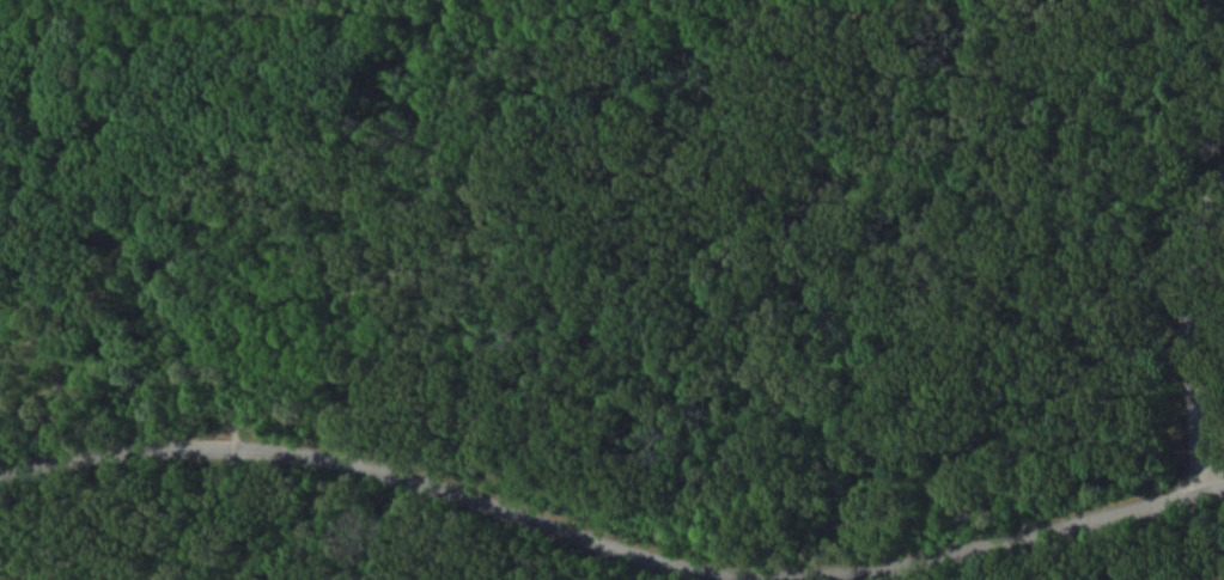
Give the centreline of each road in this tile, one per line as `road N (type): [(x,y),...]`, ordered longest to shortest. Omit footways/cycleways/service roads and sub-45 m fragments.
road 1 (residential): [(0,473),(72,453),(281,447),(427,480),(675,569),(742,579),(857,575),(1223,485)]
road 2 (residential): [(0,10),(1223,11)]

